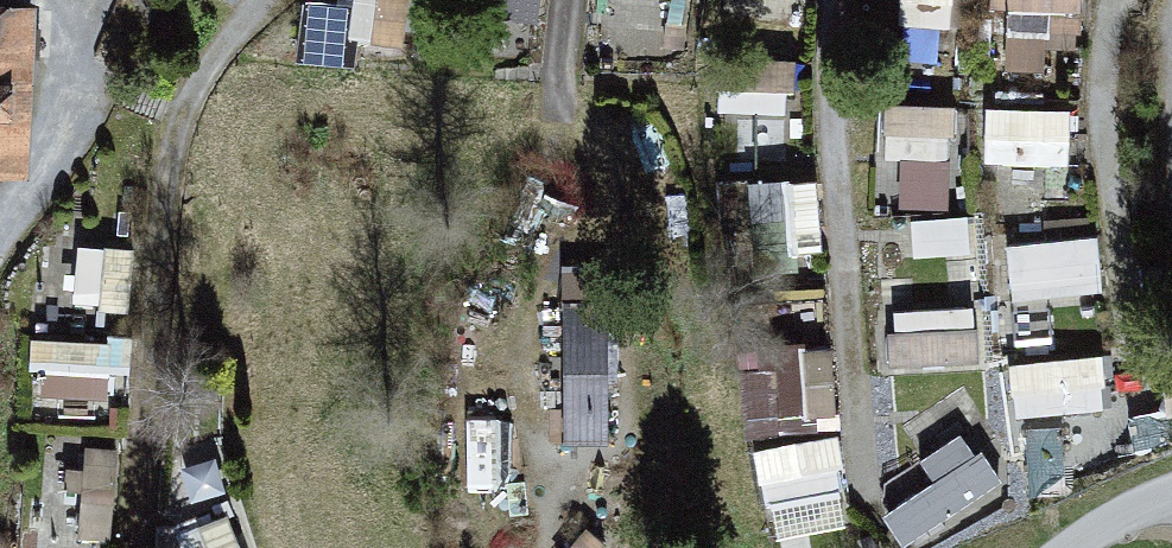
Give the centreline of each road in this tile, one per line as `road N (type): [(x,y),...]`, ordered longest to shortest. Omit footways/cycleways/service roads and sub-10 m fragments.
road 1 (track): [(857,0),(885,497)]
road 2 (track): [(1168,460),(1125,123),(1139,0)]

